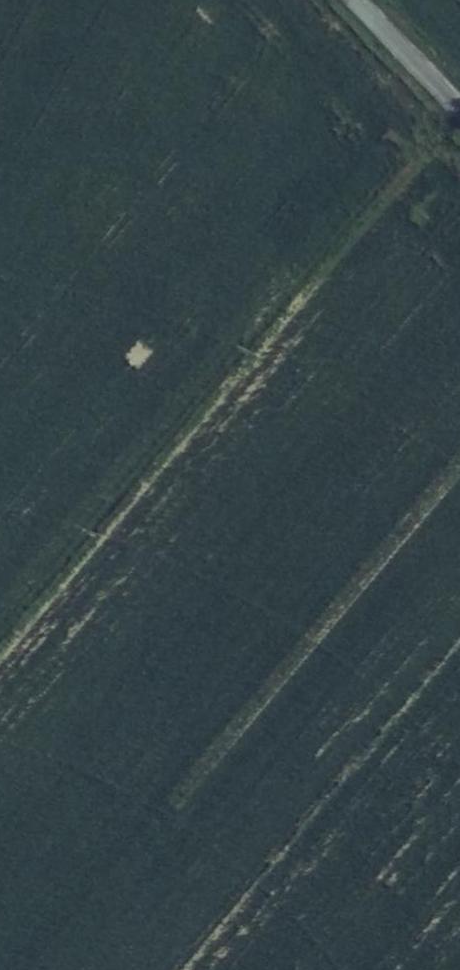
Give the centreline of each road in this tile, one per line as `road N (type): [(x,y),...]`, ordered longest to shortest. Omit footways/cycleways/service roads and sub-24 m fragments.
road 1 (unclassified): [(367,0),(459,101)]

